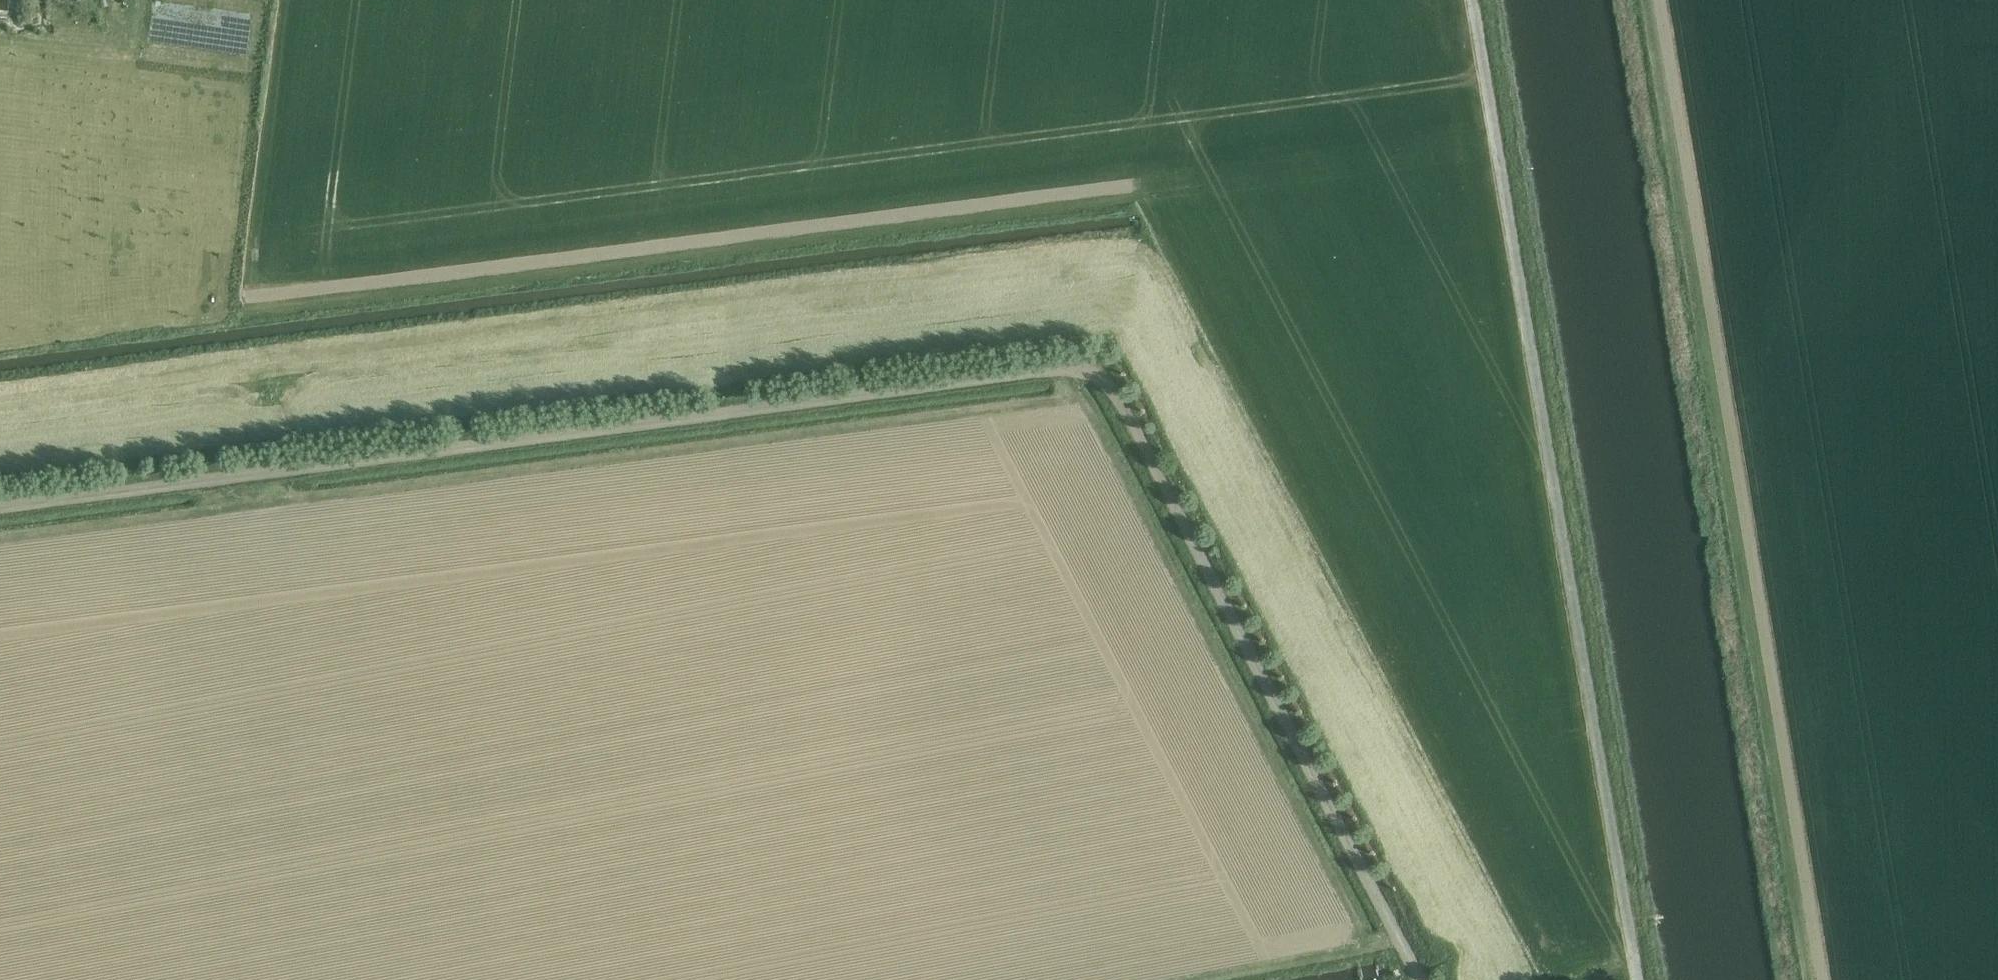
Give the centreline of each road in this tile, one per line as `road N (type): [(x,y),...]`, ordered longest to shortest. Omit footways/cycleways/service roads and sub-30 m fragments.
road 1 (unclassified): [(1638,979),(1472,0)]

